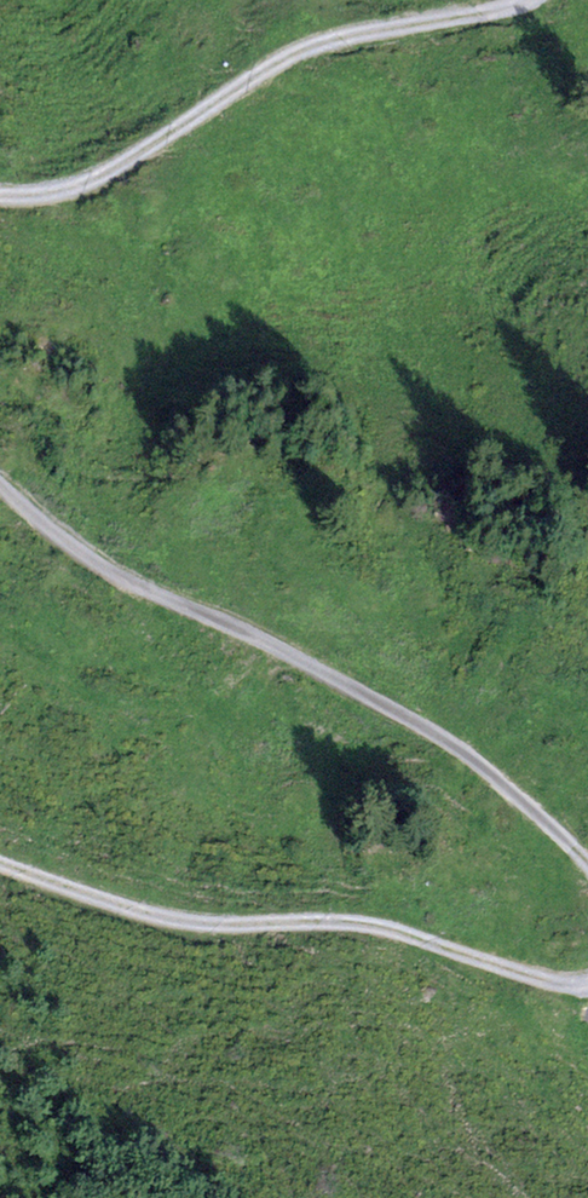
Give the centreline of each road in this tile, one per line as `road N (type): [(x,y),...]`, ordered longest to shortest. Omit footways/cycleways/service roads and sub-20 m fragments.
road 1 (track): [(587,860),(395,704),(107,570),(0,483)]
road 2 (track): [(0,863),(184,920),(358,920),(587,984)]
road 3 (track): [(0,196),(92,182),(252,76),(321,43),(521,0)]

